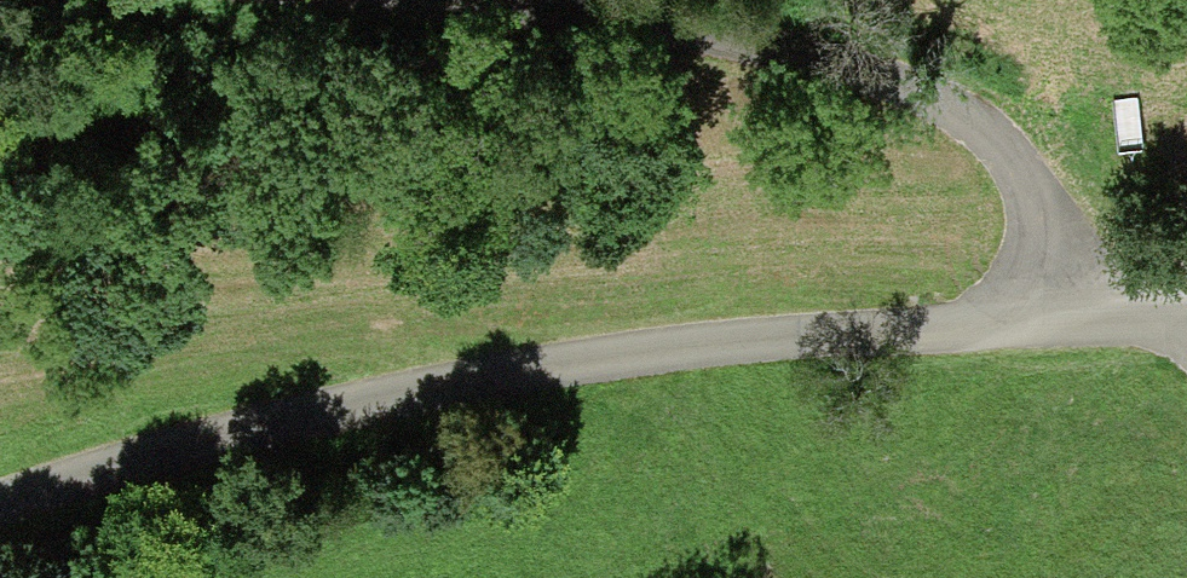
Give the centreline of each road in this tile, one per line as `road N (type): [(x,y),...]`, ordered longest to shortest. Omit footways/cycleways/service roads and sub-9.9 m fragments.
road 1 (unclassified): [(1186,325),(896,333),(634,361),(317,417),(0,512)]
road 2 (track): [(416,0),(722,43),(919,100),(986,147),(1025,194),(1048,257),(1043,325)]

